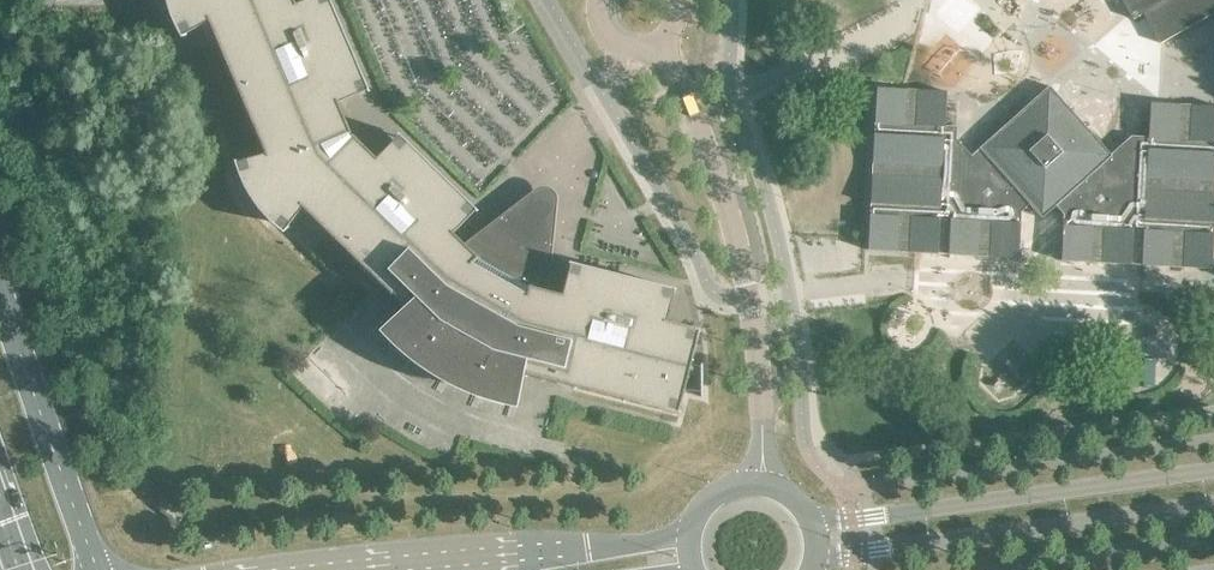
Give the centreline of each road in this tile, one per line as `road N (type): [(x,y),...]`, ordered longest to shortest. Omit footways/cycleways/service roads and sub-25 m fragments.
road 1 (unclassified): [(662,41),(712,165),(749,296),(761,483)]
road 2 (tertiary): [(1213,475),(852,519),(810,515)]
road 3 (tertiary): [(816,565),(876,549),(1213,508)]
road 4 (tertiary): [(690,531),(651,542),(324,569)]
road 5 (secondary): [(95,569),(0,279)]

